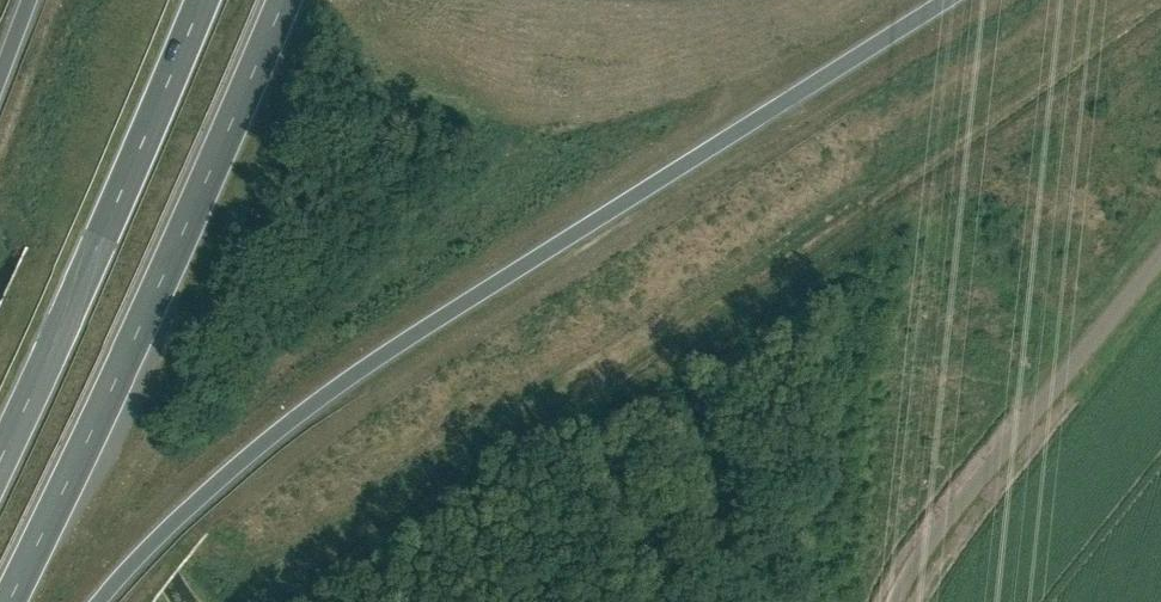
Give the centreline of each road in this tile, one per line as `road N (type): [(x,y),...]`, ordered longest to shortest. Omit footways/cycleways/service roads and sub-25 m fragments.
road 1 (trunk): [(99,601),(214,485),(338,386),(945,0)]
road 2 (trunk): [(9,601),(284,0)]
road 3 (trunk): [(202,0),(0,463)]
road 4 (unclassified): [(893,601),(914,562),(1160,257)]

